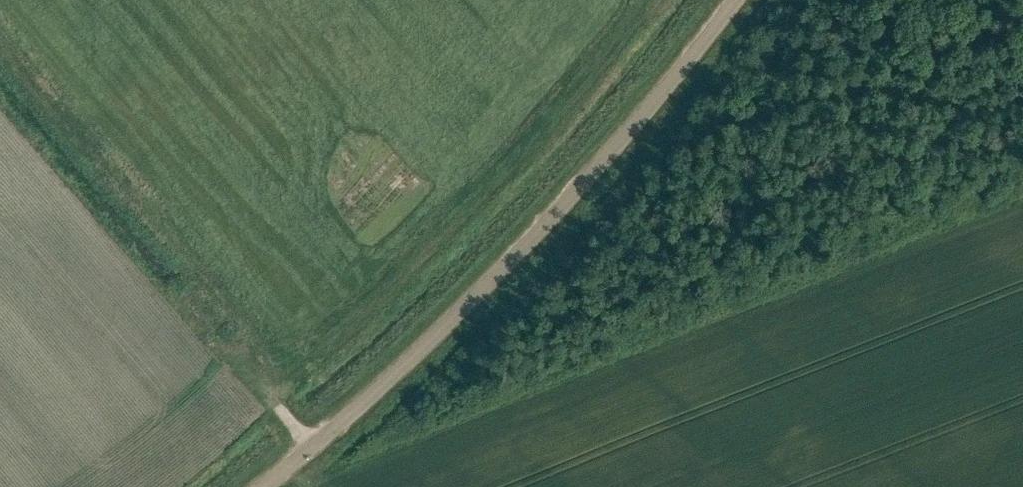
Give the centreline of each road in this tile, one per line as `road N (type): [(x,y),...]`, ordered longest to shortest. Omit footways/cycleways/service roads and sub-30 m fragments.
road 1 (unclassified): [(260,486),(341,422),(503,266),(736,0)]

